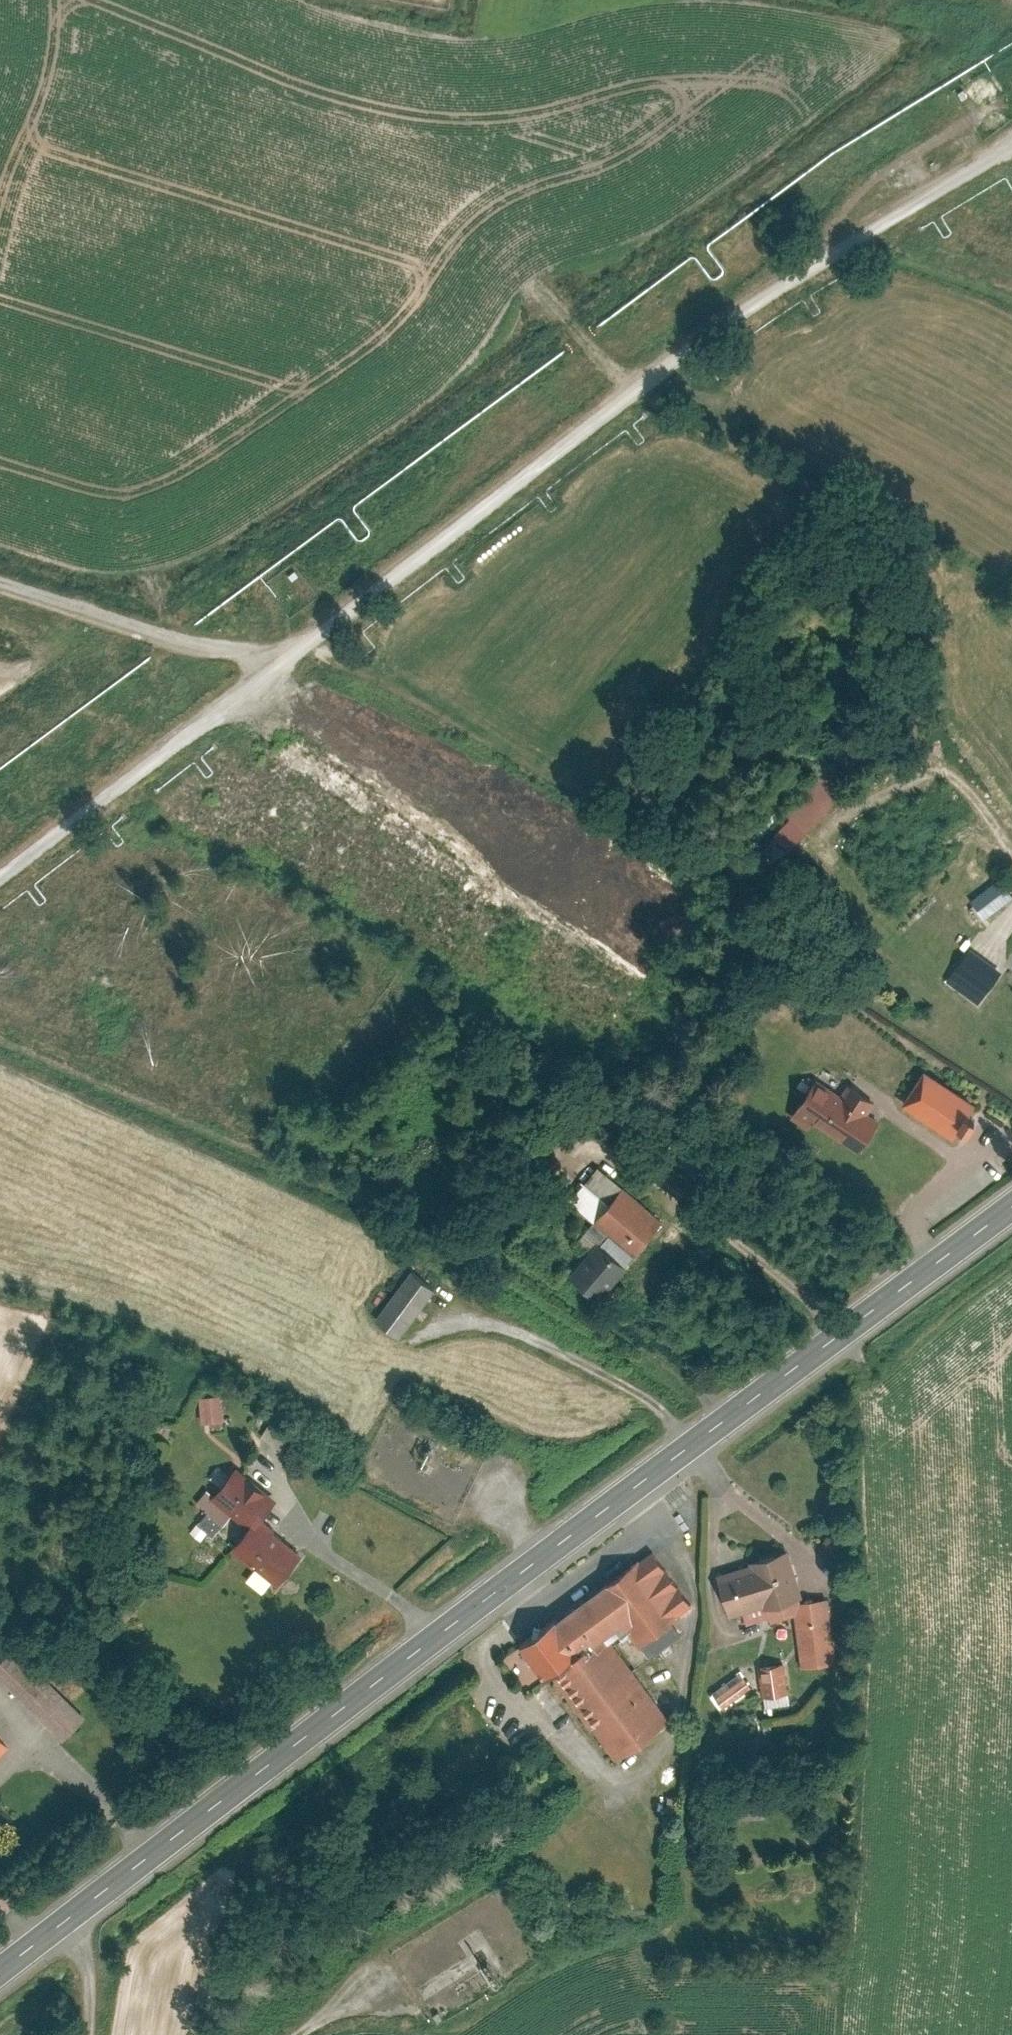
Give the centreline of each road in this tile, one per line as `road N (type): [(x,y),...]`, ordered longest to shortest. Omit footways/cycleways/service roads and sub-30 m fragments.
road 1 (secondary): [(1011,1205),(0,1968)]
road 2 (track): [(1011,135),(788,269),(623,387),(0,865)]
road 3 (track): [(226,692),(312,723),(573,885)]
road 4 (track): [(268,660),(0,585)]

